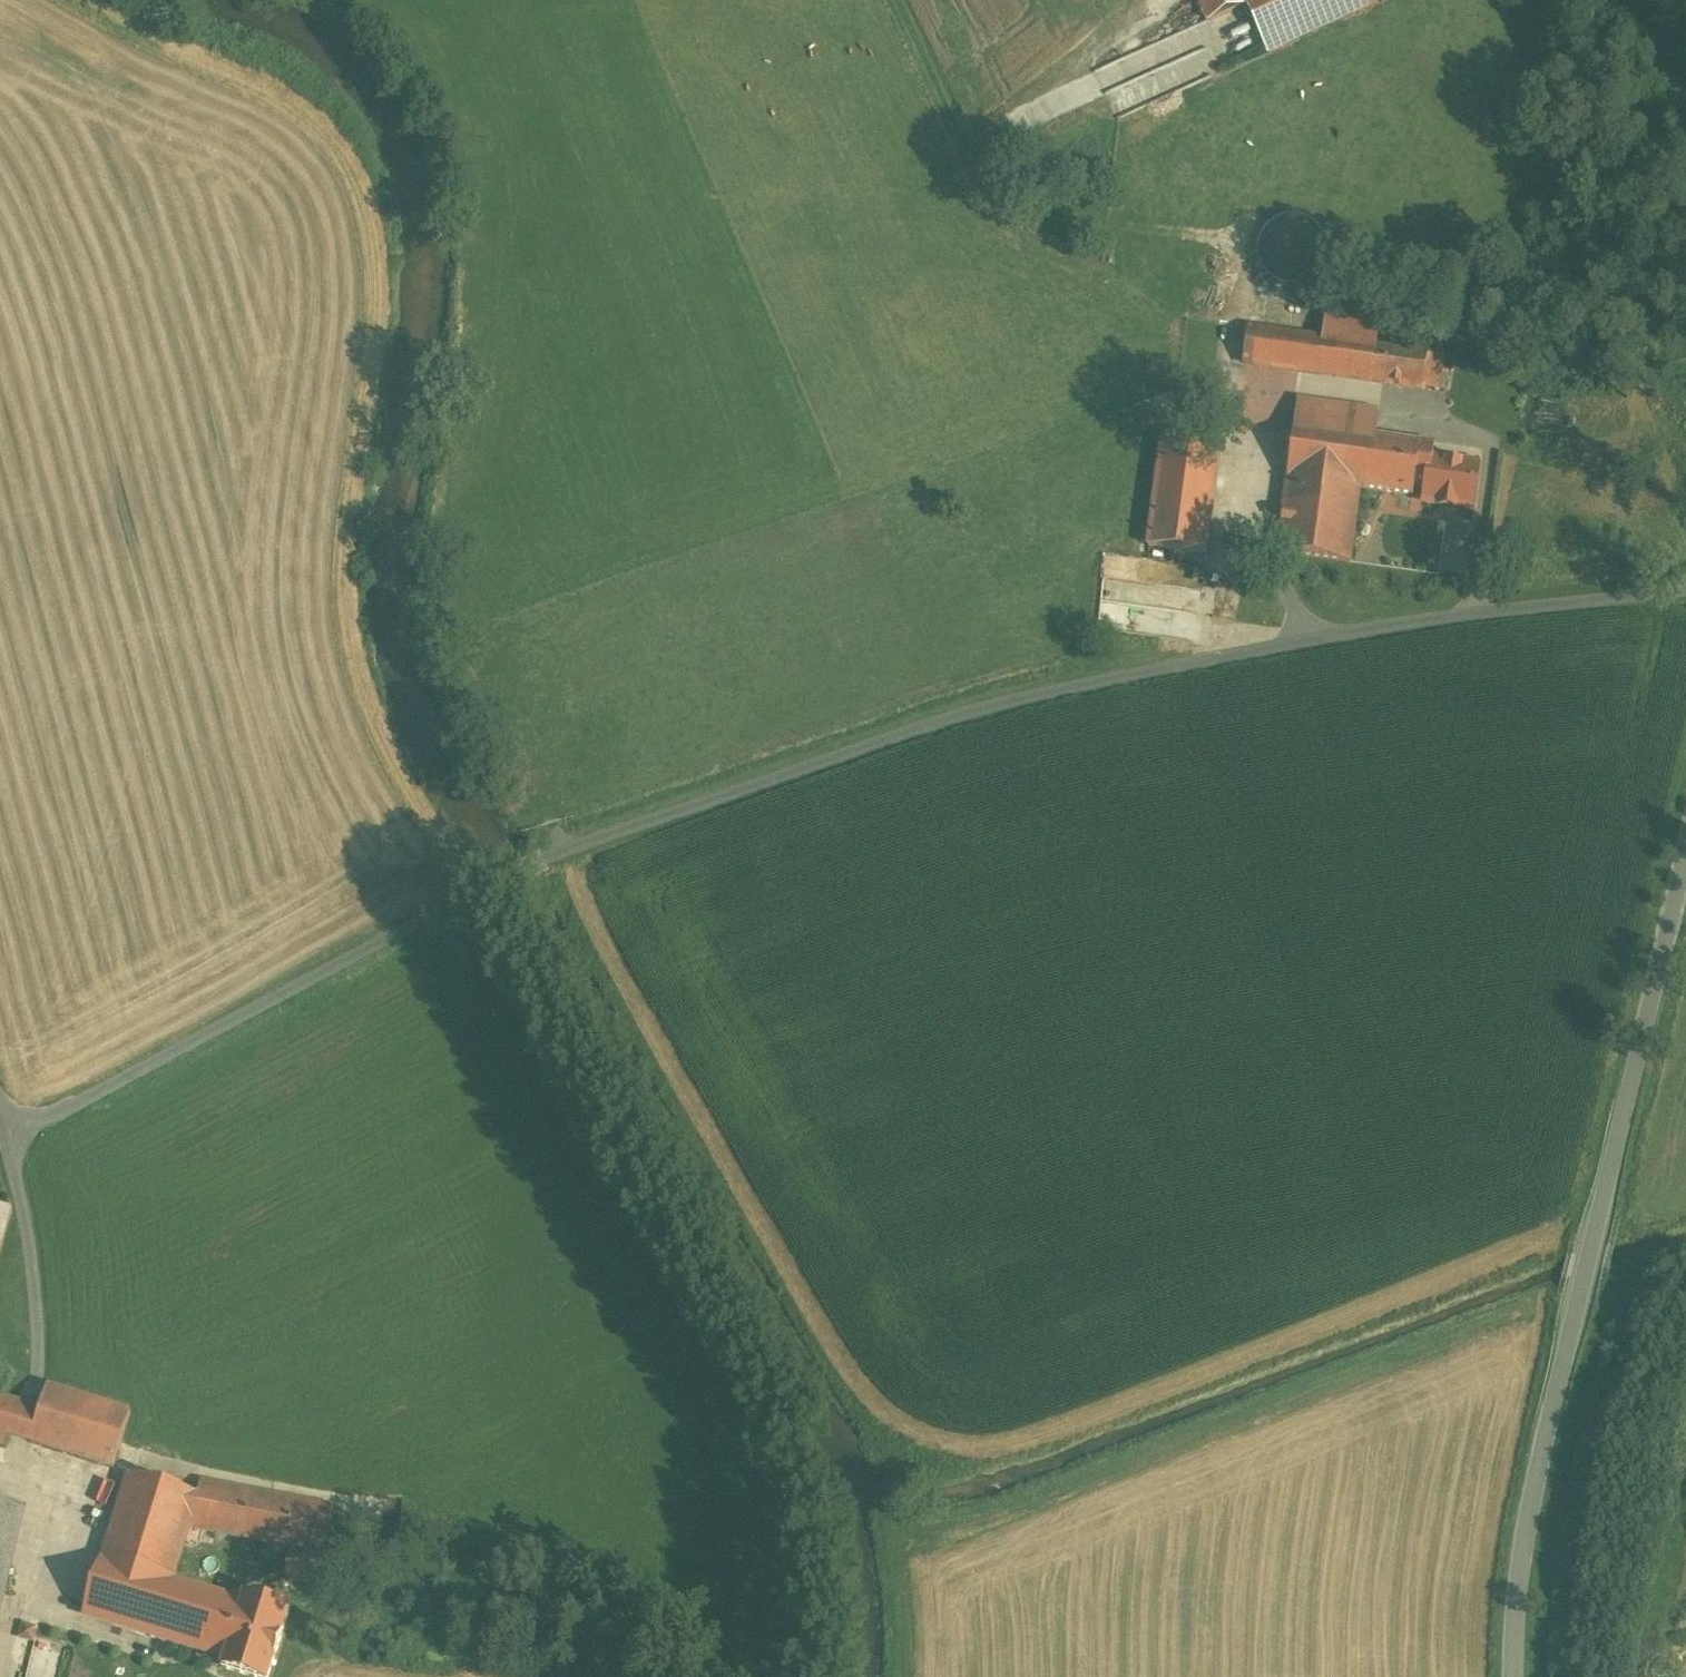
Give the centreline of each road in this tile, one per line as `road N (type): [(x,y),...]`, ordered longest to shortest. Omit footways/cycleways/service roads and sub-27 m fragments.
road 1 (unclassified): [(1685,588),(1344,626),(803,754),(478,890),(139,1056),(11,1112),(0,1110)]
road 2 (tertiary): [(1685,851),(1527,1519),(1512,1676)]

